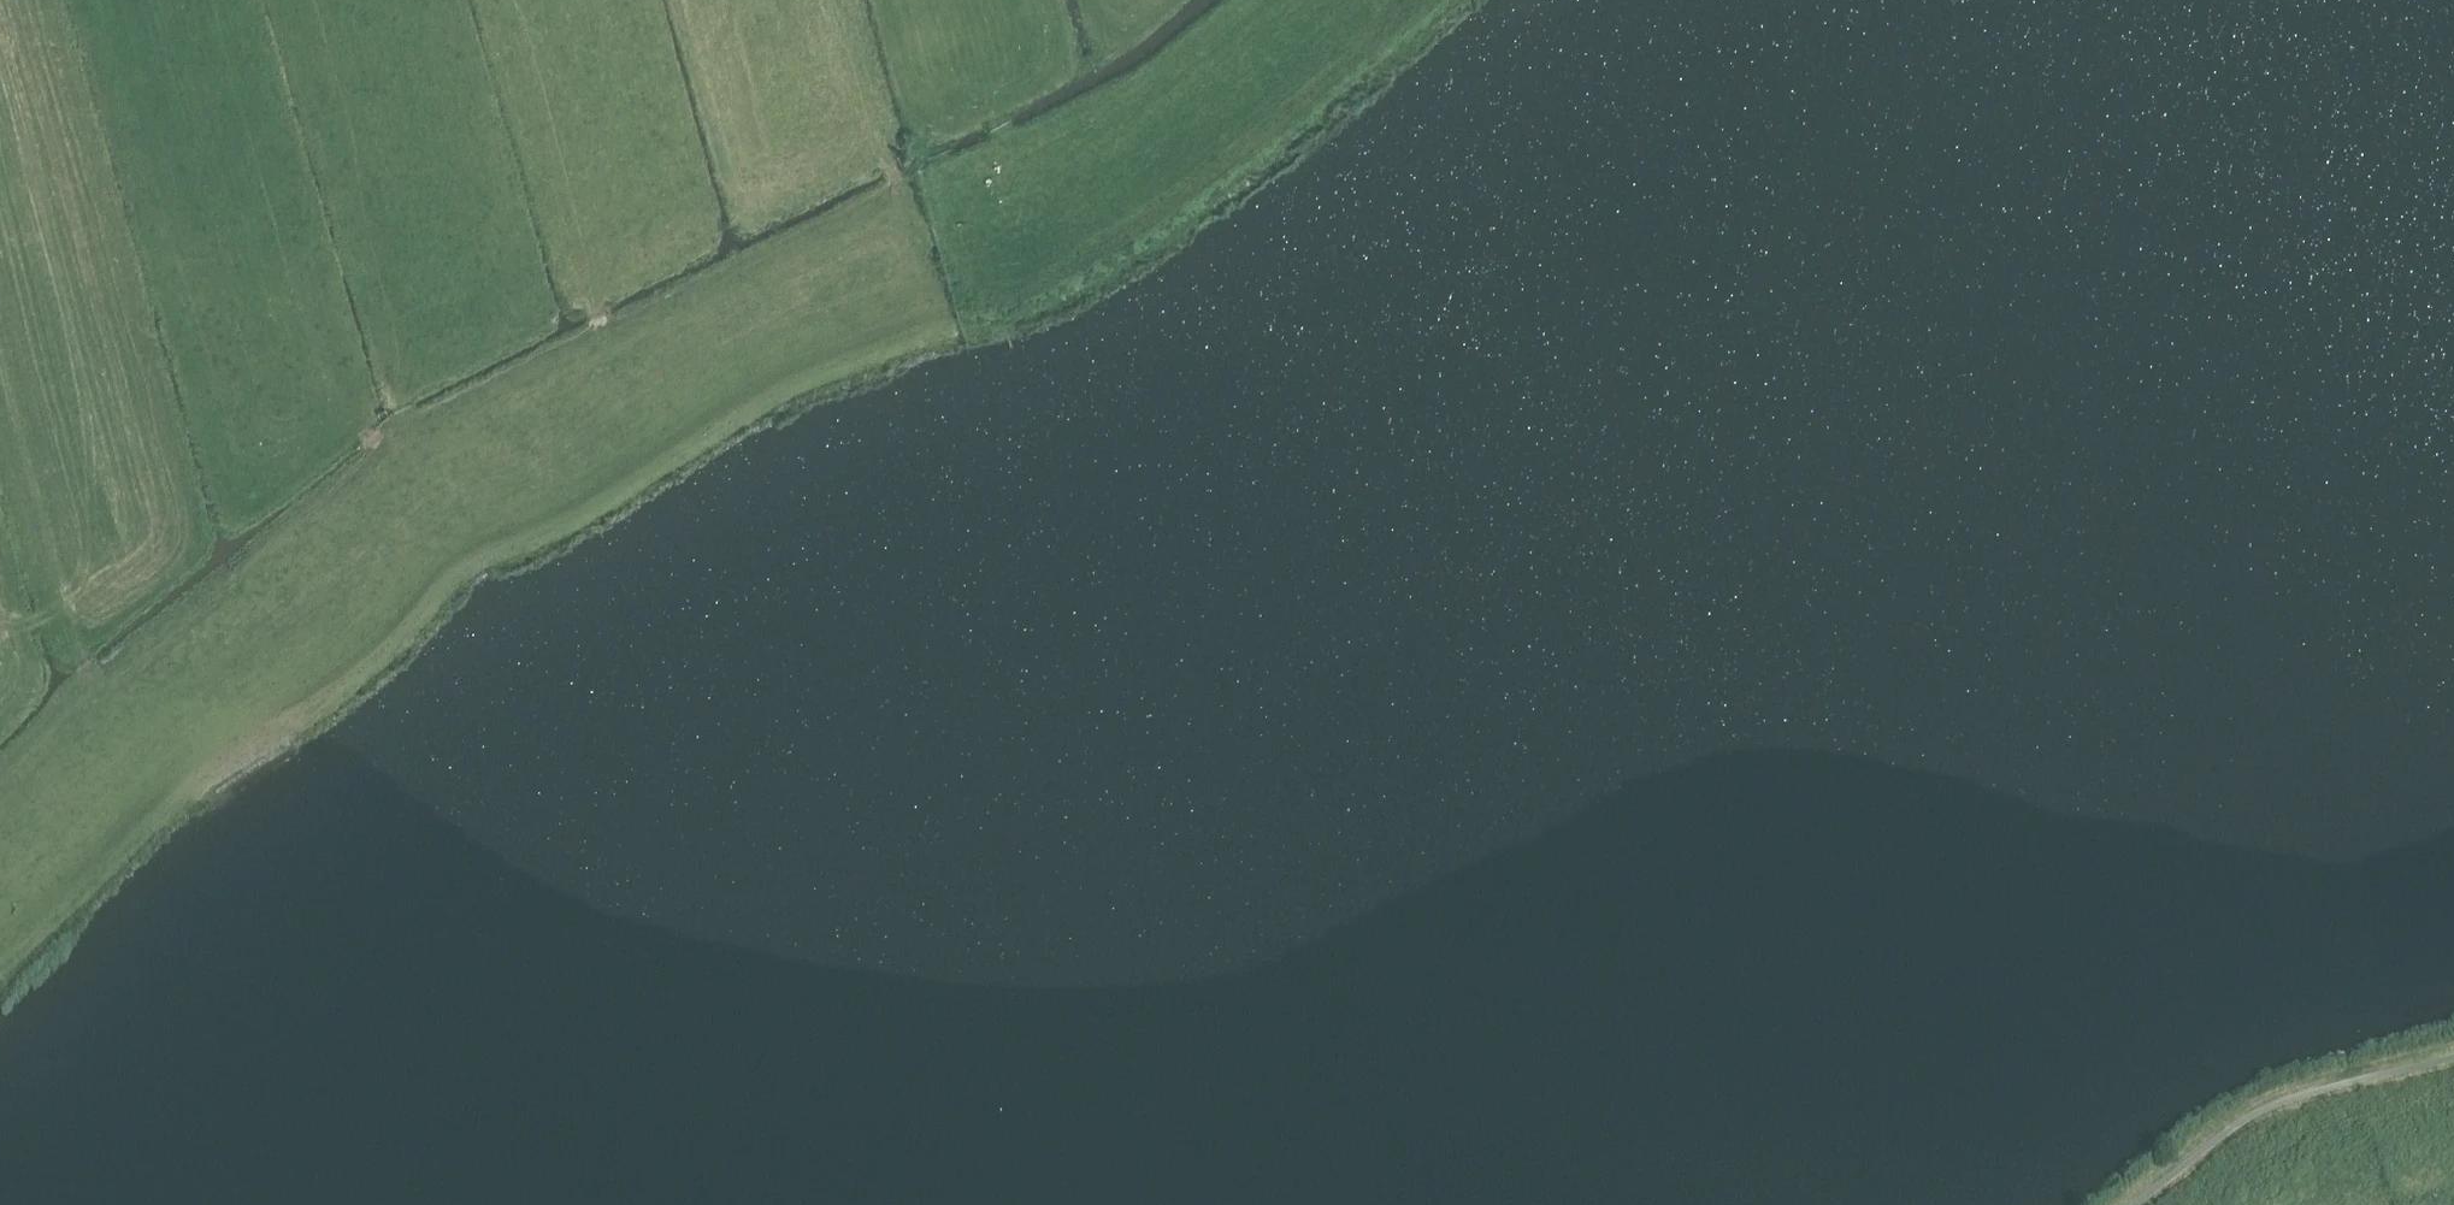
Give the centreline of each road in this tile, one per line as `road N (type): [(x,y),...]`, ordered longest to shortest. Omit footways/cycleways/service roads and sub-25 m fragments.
road 1 (track): [(425,523),(152,692),(109,692),(62,626),(0,644)]

